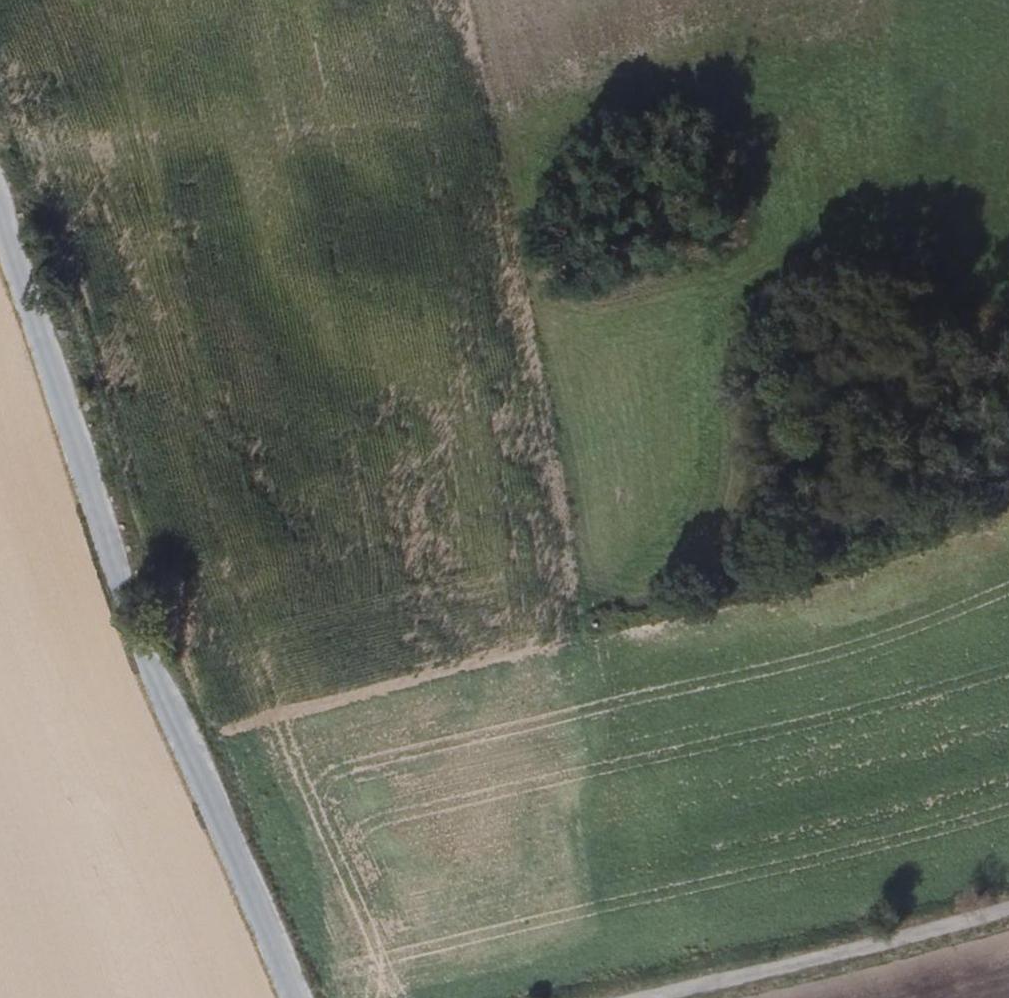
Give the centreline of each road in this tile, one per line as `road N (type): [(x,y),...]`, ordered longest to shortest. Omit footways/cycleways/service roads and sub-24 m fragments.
road 1 (unclassified): [(0,189),(131,611),(303,997)]
road 2 (track): [(1008,895),(605,997)]

